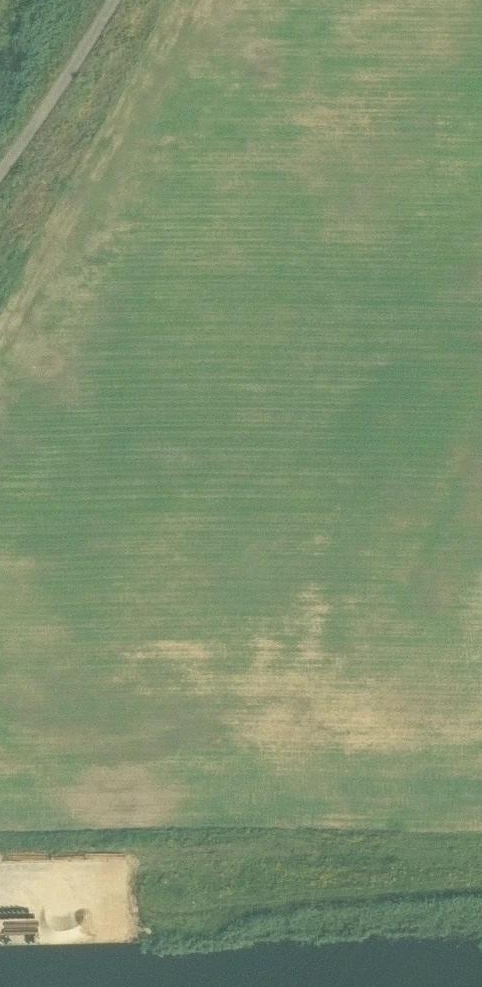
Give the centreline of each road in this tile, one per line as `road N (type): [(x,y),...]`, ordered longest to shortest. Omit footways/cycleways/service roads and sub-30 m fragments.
road 1 (track): [(0,179),(116,0)]

